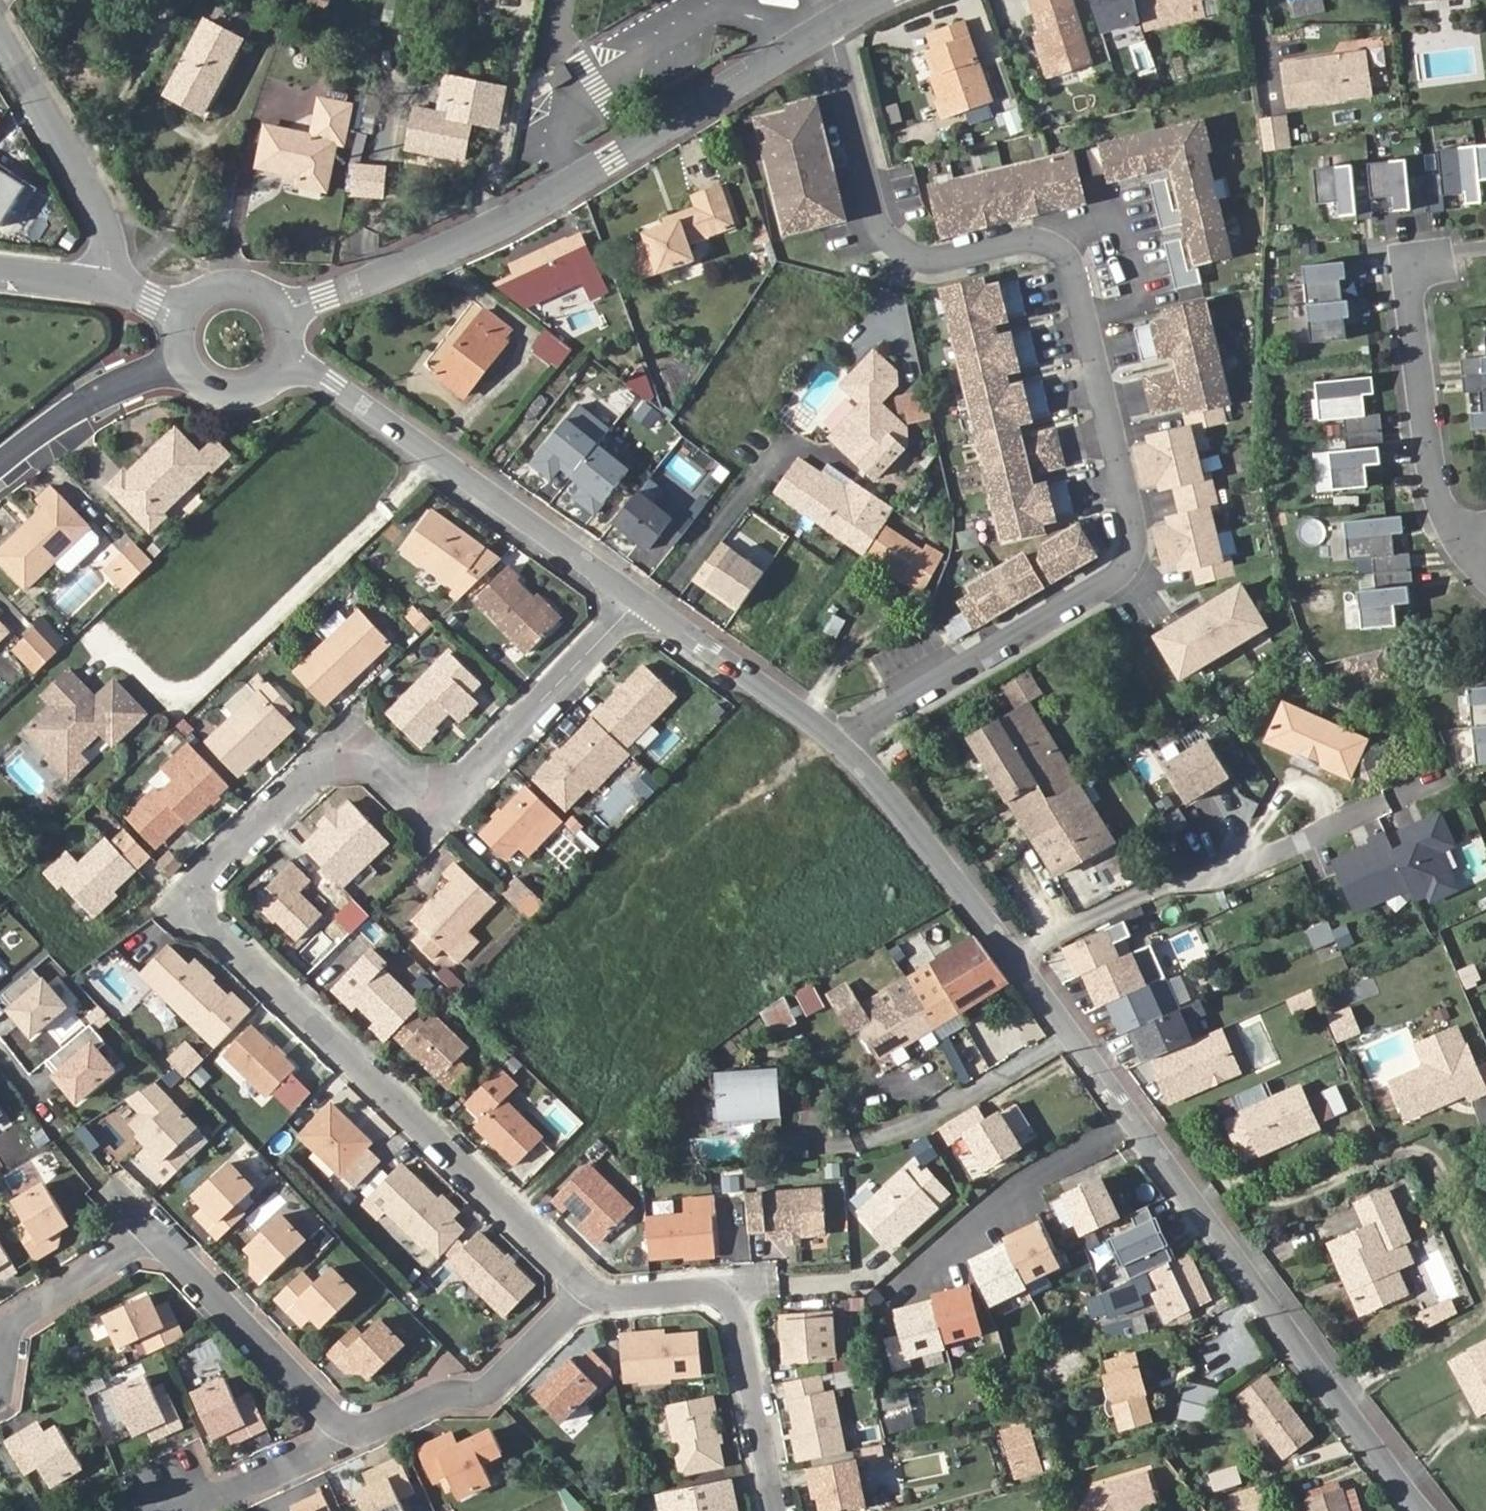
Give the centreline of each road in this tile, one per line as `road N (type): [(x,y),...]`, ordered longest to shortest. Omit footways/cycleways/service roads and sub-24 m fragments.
road 1 (residential): [(643,592),(459,789),(425,795),(351,738),(193,895),(592,1287)]
road 2 (residential): [(827,34),(881,237),(922,261),(1031,239),(1065,256),(1135,544),(1124,573),(1110,582),(841,741)]
road 3 (residential): [(1019,958),(1428,1510)]
road 4 (residential): [(827,34),(563,187),(289,318)]
road 5 (residential): [(356,1440),(154,1234),(26,1317),(0,1351)]
road 6 (residential): [(1443,774),(1215,882),(1164,885),(1019,958)]
road 7 (residential): [(292,359),(643,592)]
road 8 (residential): [(592,1287),(621,1296),(729,1290),(776,1510)]
road 9 (residential): [(127,284),(109,224),(0,17)]
road 10 (residential): [(1409,262),(1438,489),(1468,543)]
road 11 (residential): [(592,1287),(497,1385),(441,1396),(356,1440)]
road 12 (residential): [(841,741),(935,843),(1019,958)]
road 13 (residential): [(643,592),(841,741)]
road 14 (residential): [(0,474),(25,448),(137,382),(185,366)]
road 15 (residential): [(356,1440),(172,1505)]
road 16 (residential): [(185,366),(212,395),(242,400),(280,382),(292,359)]
road 17 (residential): [(127,284),(0,270)]

